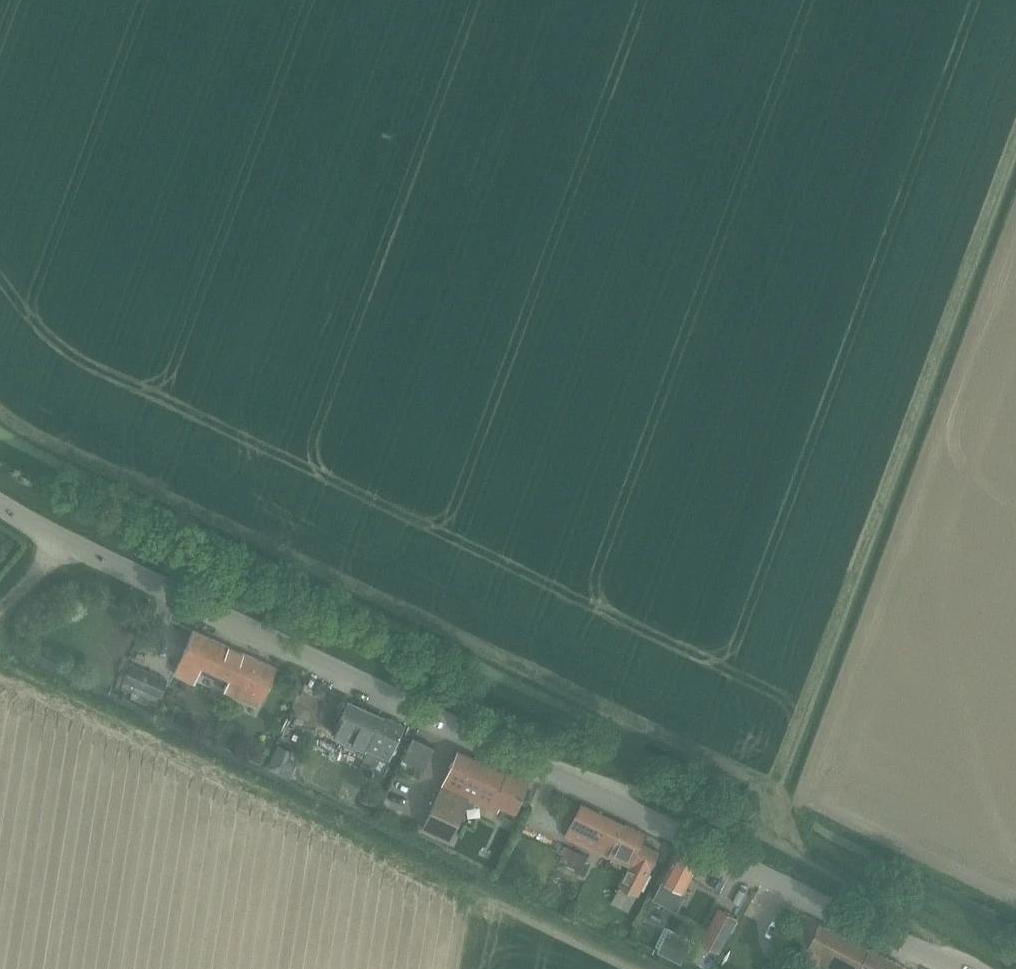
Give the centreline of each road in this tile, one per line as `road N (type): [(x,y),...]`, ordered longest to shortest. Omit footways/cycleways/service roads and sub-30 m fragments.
road 1 (tertiary): [(953,968),(0,506)]

